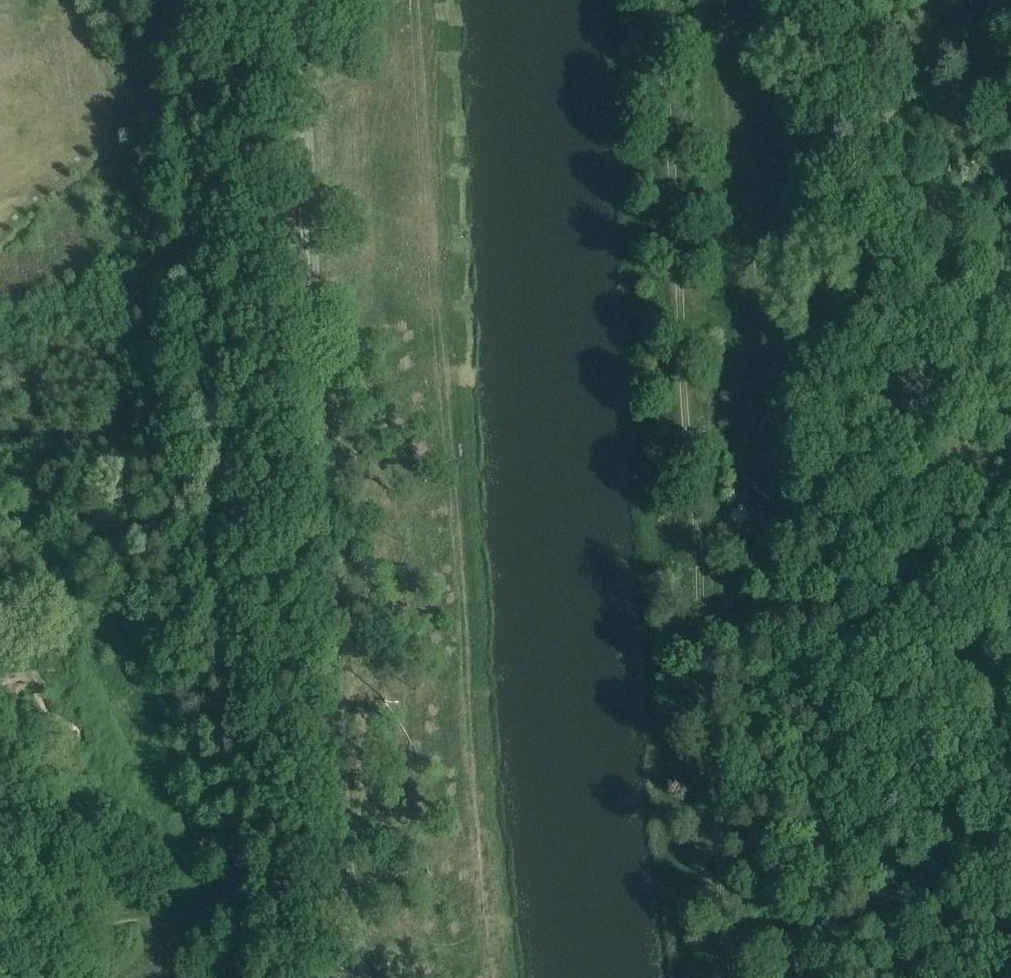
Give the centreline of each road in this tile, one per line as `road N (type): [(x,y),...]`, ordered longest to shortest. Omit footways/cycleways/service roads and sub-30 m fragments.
road 1 (track): [(661,0),(725,977)]

